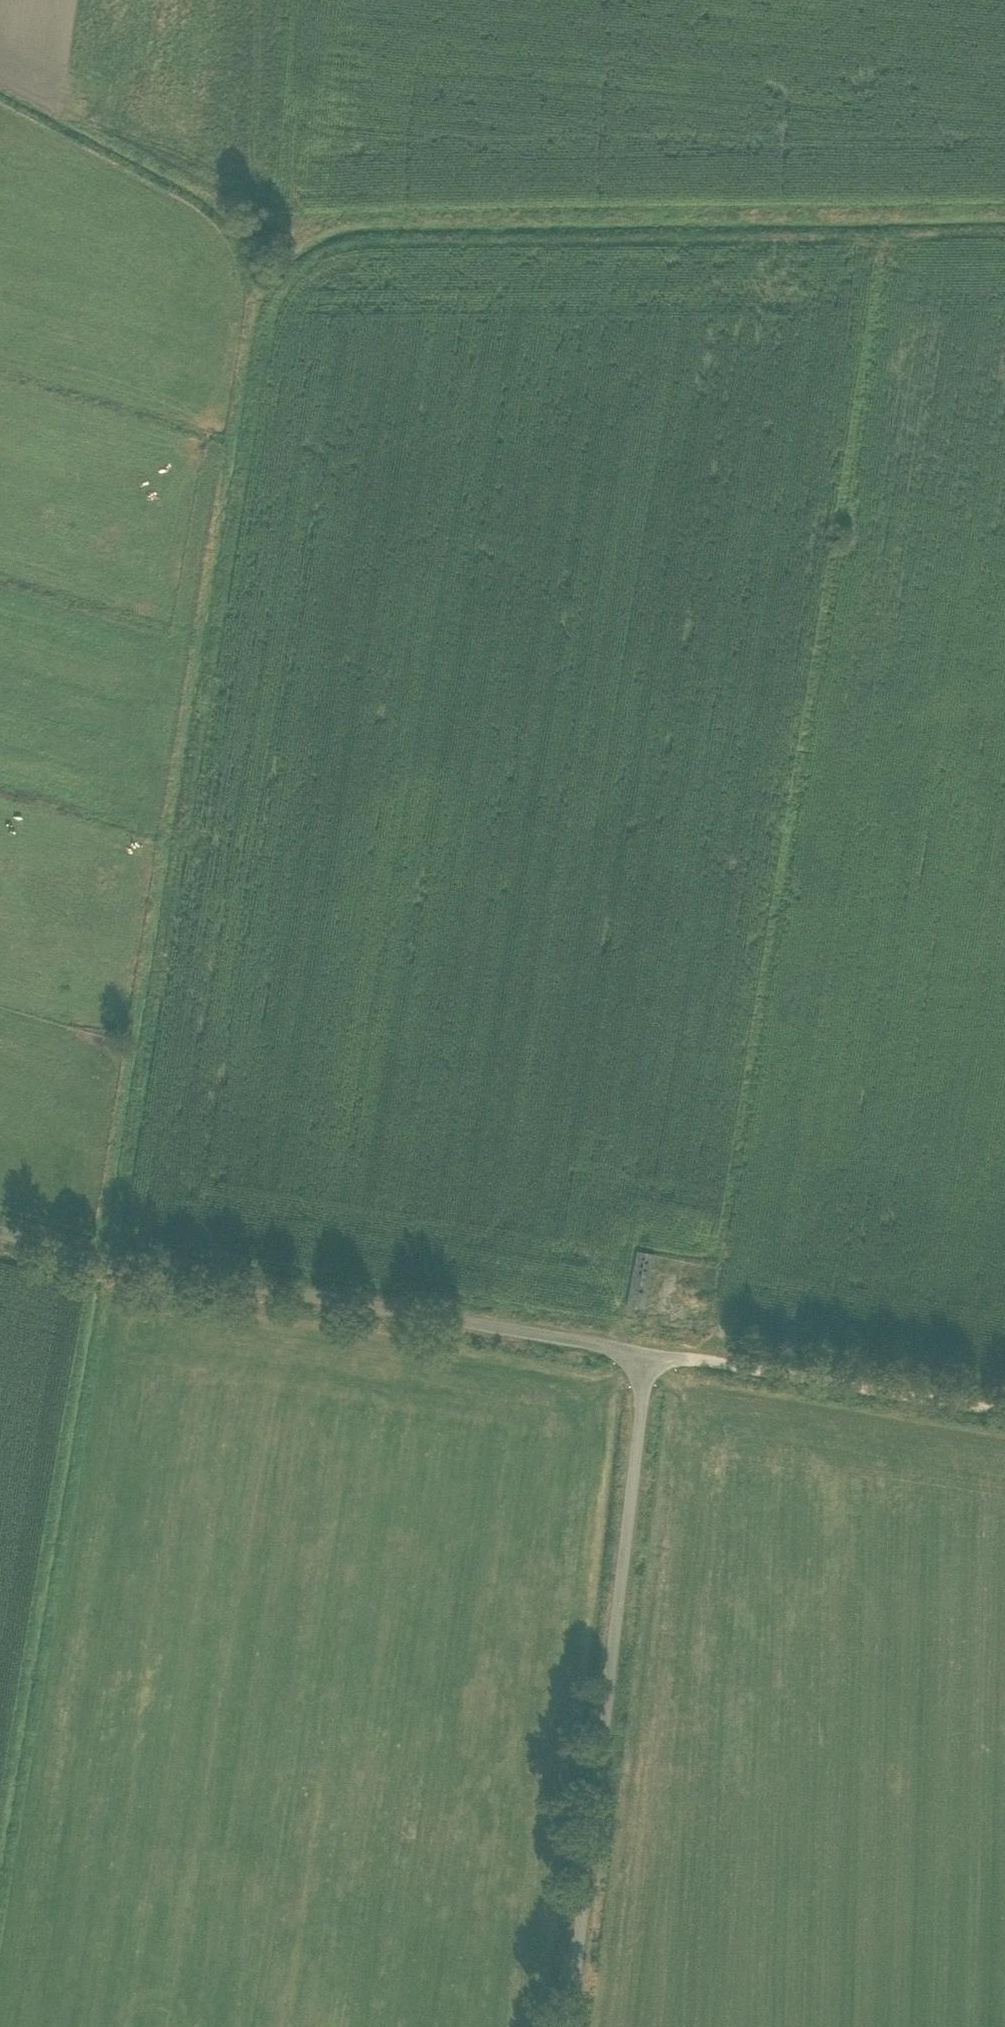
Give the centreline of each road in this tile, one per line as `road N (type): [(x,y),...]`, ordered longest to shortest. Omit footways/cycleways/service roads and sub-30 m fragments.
road 1 (unclassified): [(574,2026),(654,1346),(99,1260),(0,1231)]
road 2 (track): [(654,1346),(1004,1406)]

